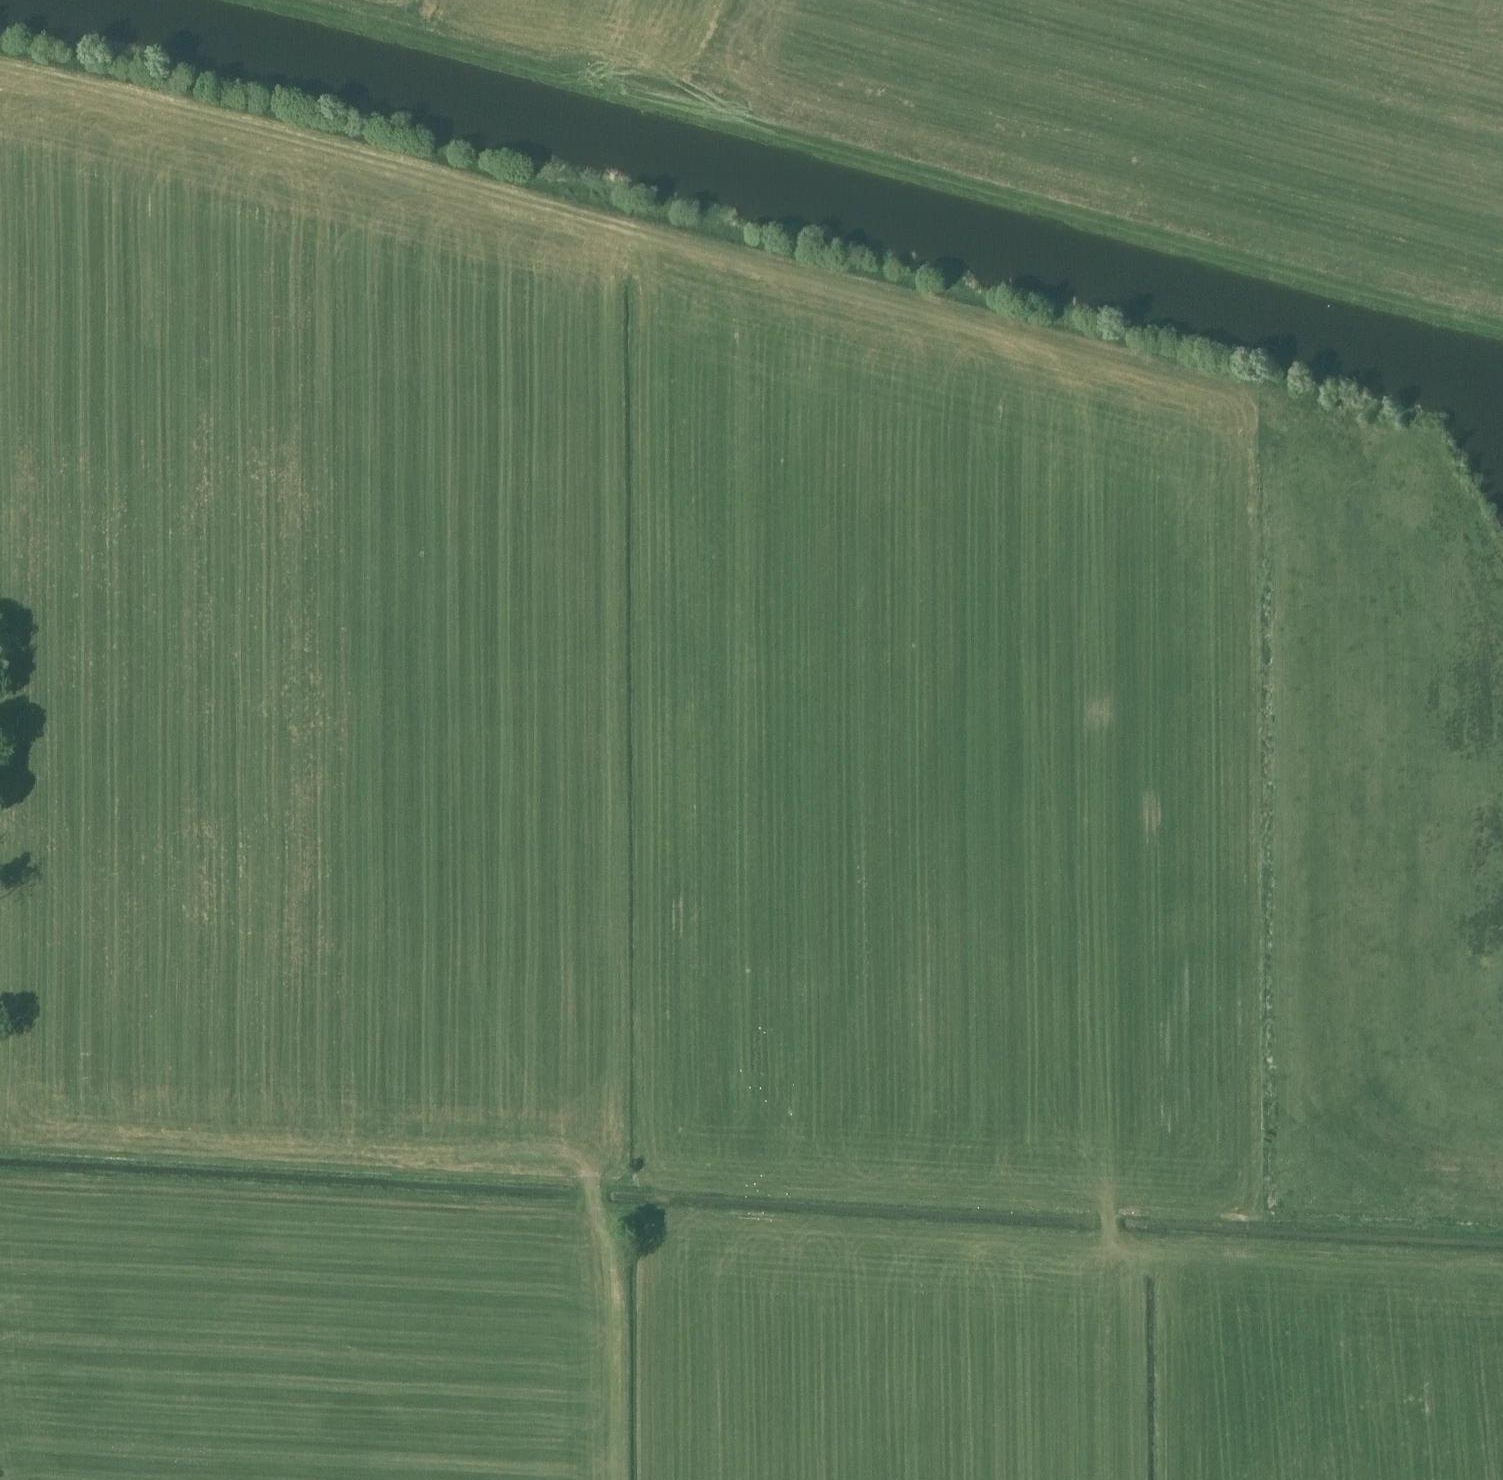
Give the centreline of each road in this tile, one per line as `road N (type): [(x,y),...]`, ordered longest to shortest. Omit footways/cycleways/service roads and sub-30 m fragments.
road 1 (track): [(1502,311),(1345,278),(324,0)]

